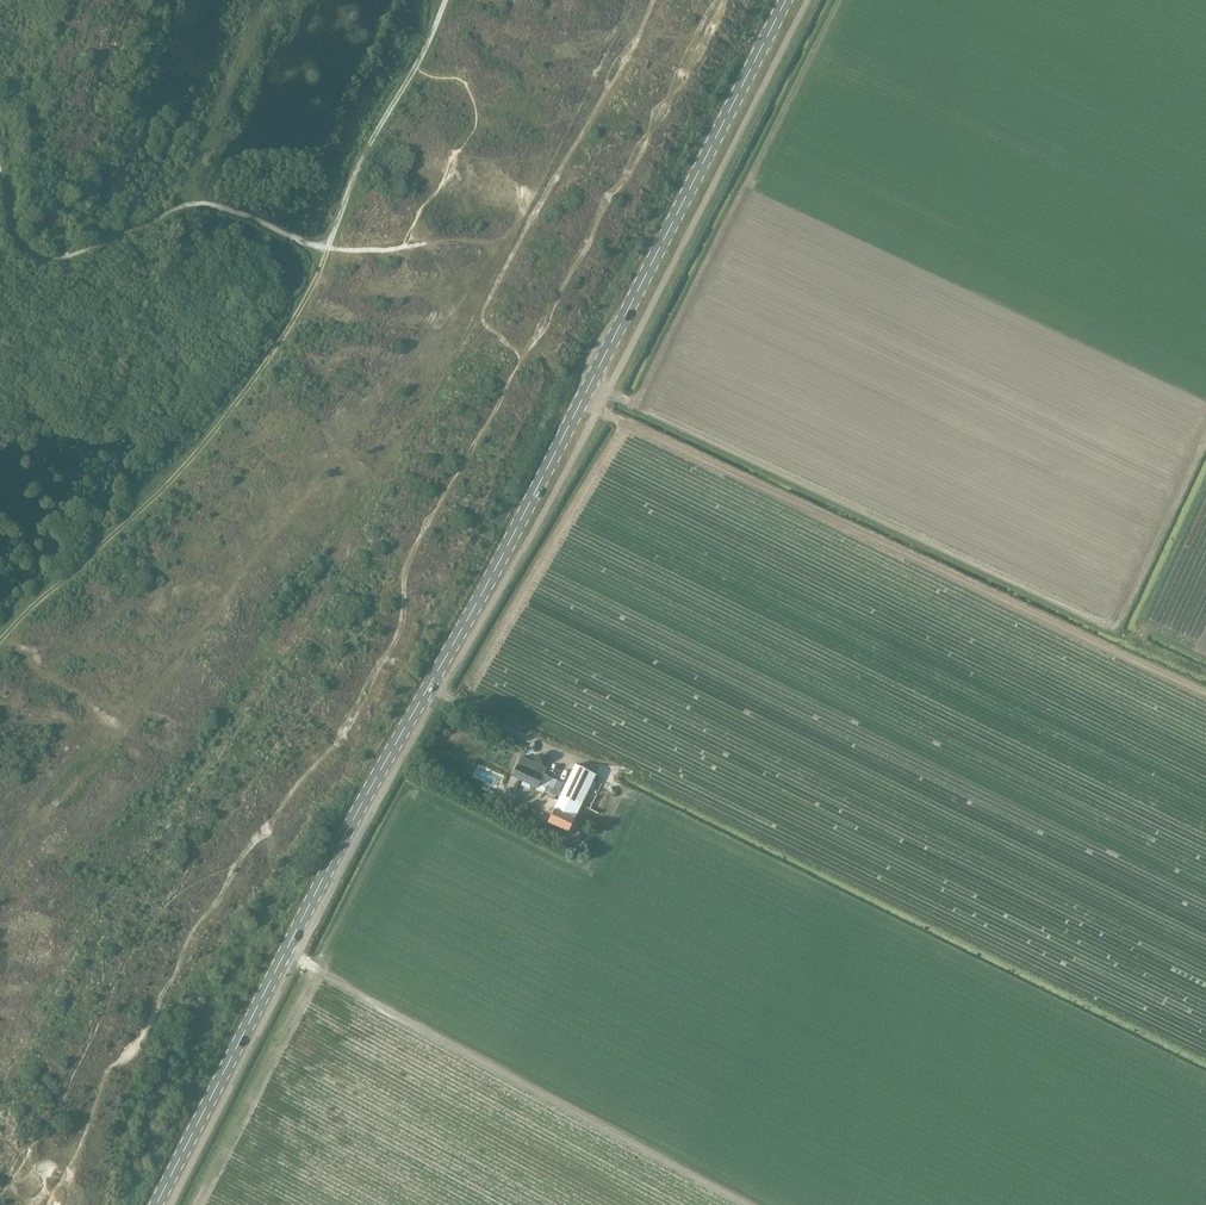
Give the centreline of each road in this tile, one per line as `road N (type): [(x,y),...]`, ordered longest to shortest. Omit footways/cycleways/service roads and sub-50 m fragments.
road 1 (secondary): [(157,1204),(362,805),(539,487),(785,0)]
road 2 (track): [(1205,436),(1109,629),(591,387)]
road 3 (track): [(1205,697),(583,401)]
road 4 (track): [(1205,1078),(617,787)]
road 5 (track): [(328,248),(233,408),(0,649)]

